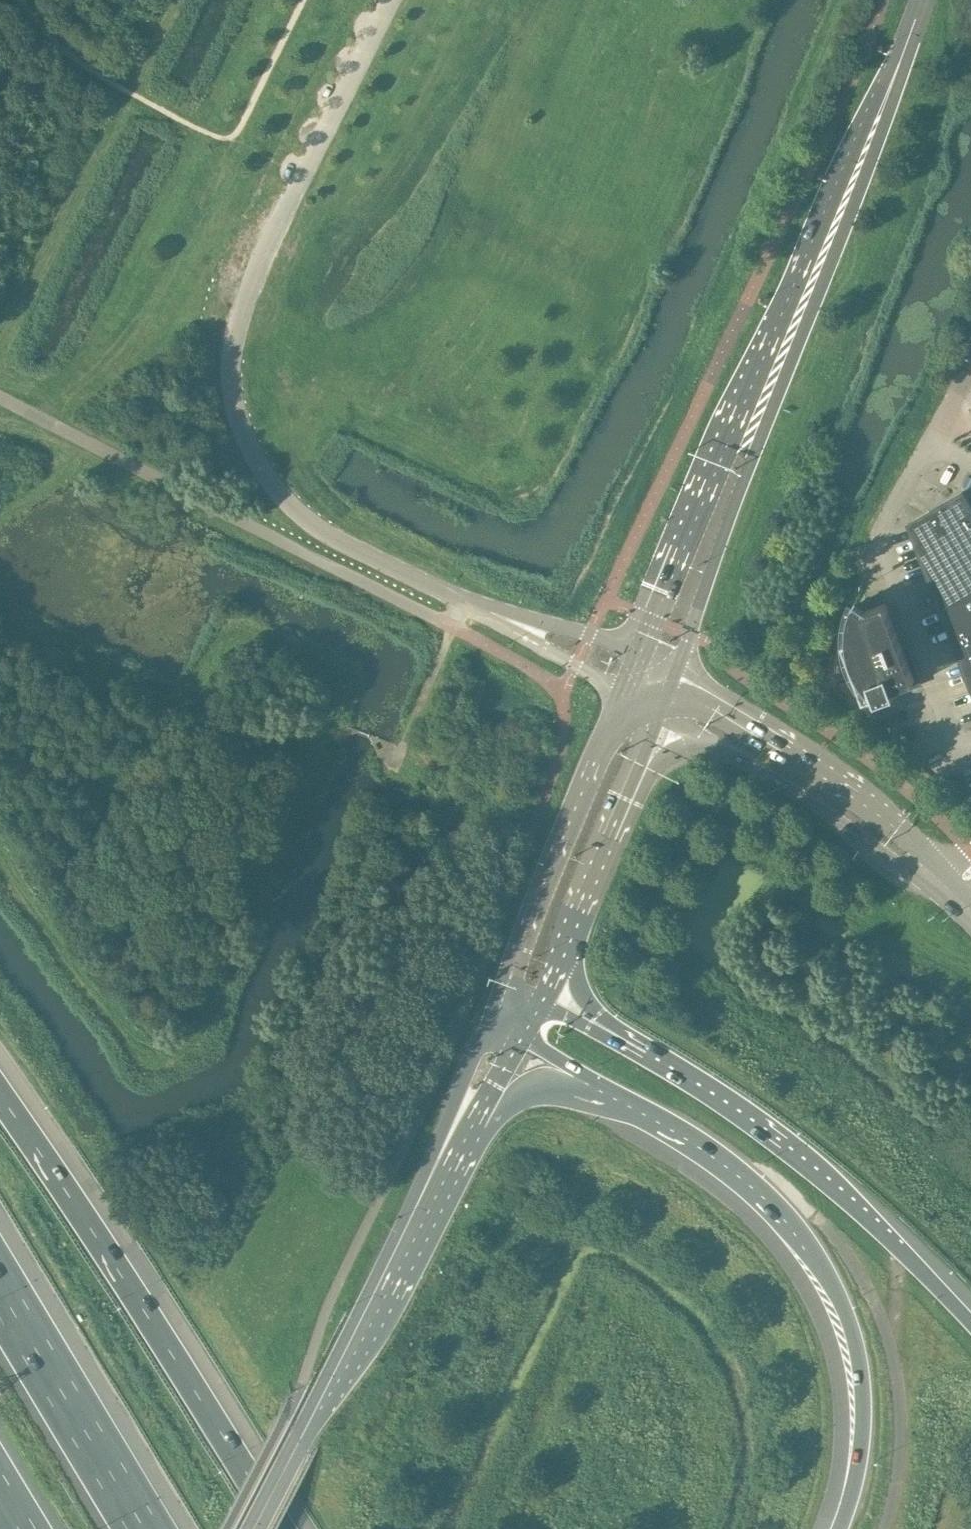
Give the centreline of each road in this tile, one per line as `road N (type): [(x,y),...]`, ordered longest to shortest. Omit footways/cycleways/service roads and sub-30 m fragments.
road 1 (unclassified): [(464,600),(336,542),(303,518),(250,448),(231,372),(238,313),(263,249),(391,0)]
road 2 (motorway): [(576,1069),(703,1140),(746,1174),(802,1230),(824,1265),(848,1317),(862,1378),(860,1442),(839,1528)]
road 3 (motorway): [(970,1323),(897,1248),(756,1133),(541,1003)]
road 4 (motorway): [(278,1528),(0,1093)]
road 5 (secondary): [(921,0),(761,403)]
road 6 (secondary): [(250,1528),(438,1158)]
road 7 (tertiary): [(952,892),(904,828),(869,801),(670,680)]
road 8 (secondary): [(623,691),(497,1013)]
road 9 (tertiary): [(662,712),(952,892)]
road 10 (secondary): [(541,1003),(662,712)]
road 11 (motorway): [(152,1528),(0,1277)]
road 12 (secondary): [(670,680),(750,461),(761,403)]
road 13 (secondary): [(761,403),(725,447),(638,658)]
road 14 (secondary): [(497,1013),(438,1158)]
road 15 (track): [(452,627),(395,765)]
road 16 (unclassified): [(638,658),(588,635),(498,616)]
road 17 (unclassified): [(498,616),(623,691)]

